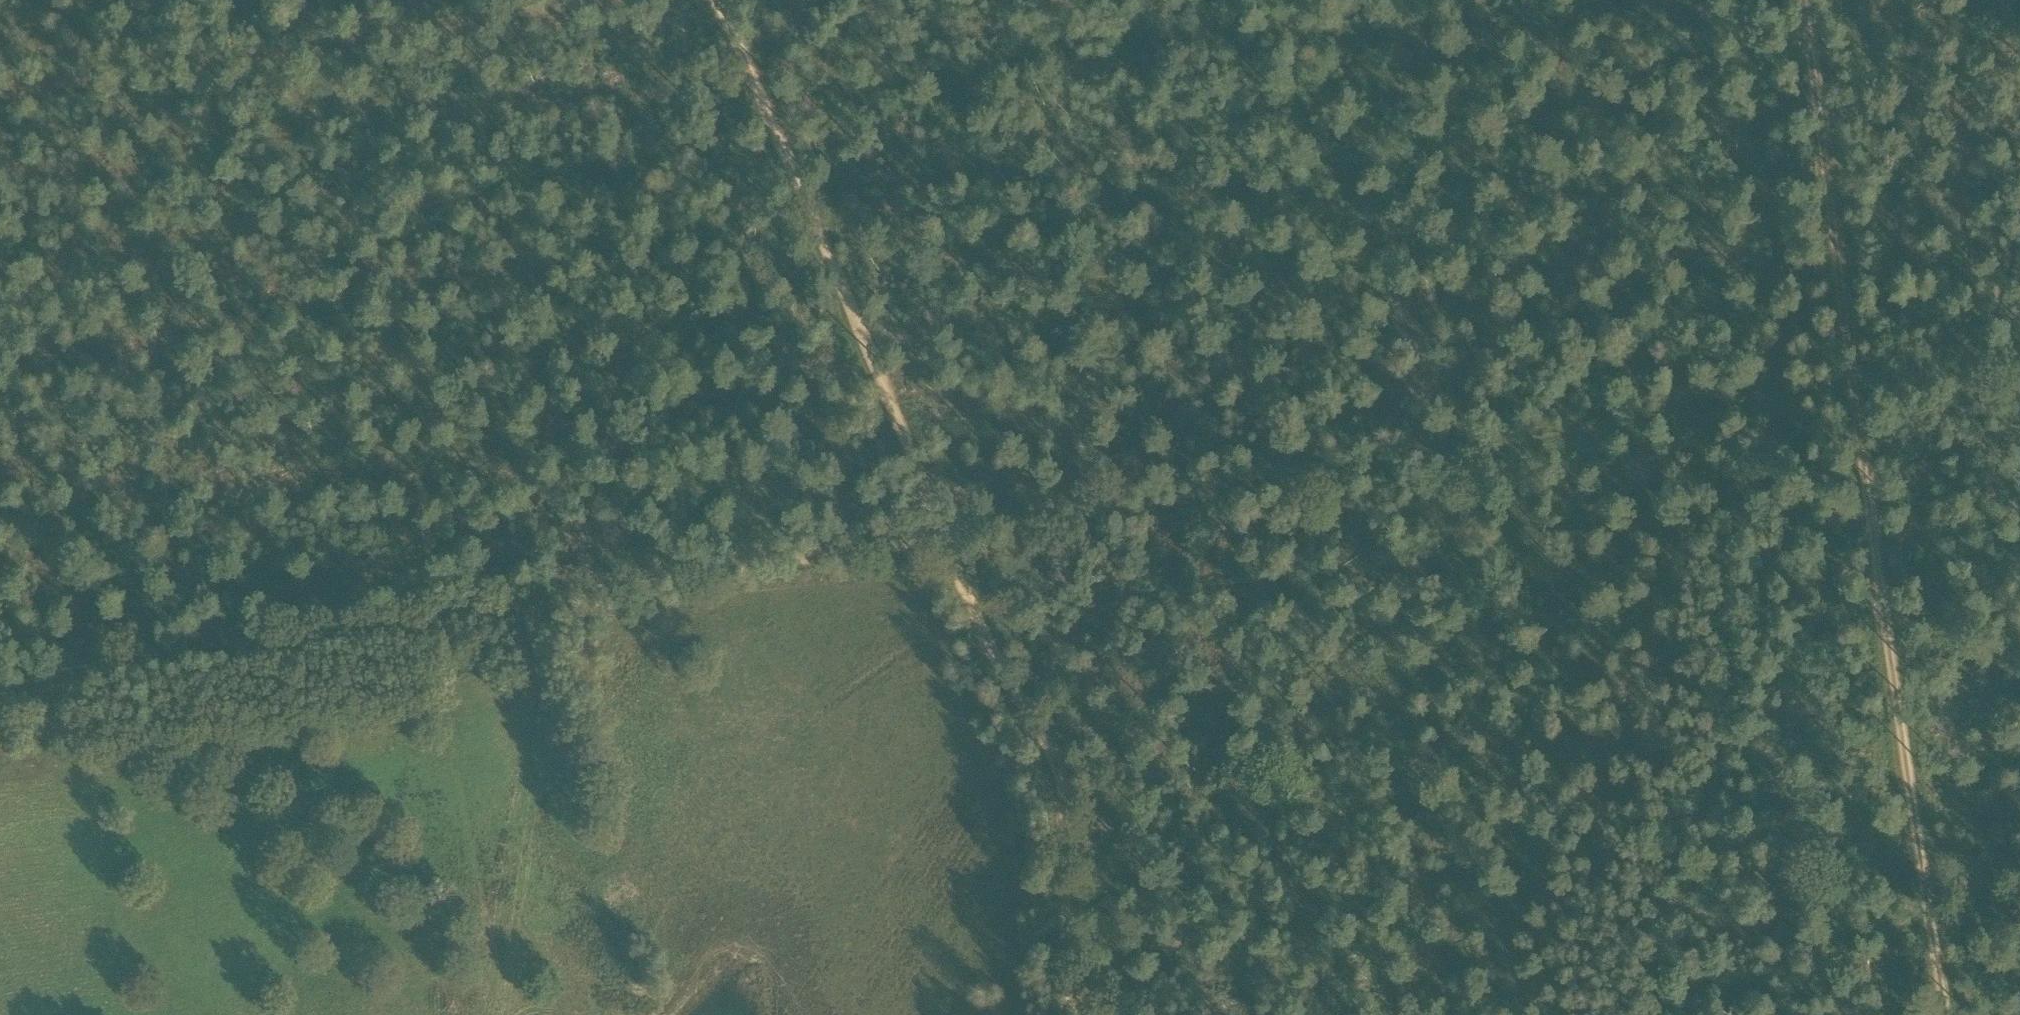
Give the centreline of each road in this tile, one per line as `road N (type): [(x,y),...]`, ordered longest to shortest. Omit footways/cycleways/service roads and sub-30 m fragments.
road 1 (track): [(942,541),(0,686)]
road 2 (track): [(1850,408),(1937,1014)]
road 3 (track): [(709,0),(942,541)]
road 4 (track): [(942,541),(1063,779),(1074,1014)]
road 5 (track): [(1794,0),(1850,408)]

